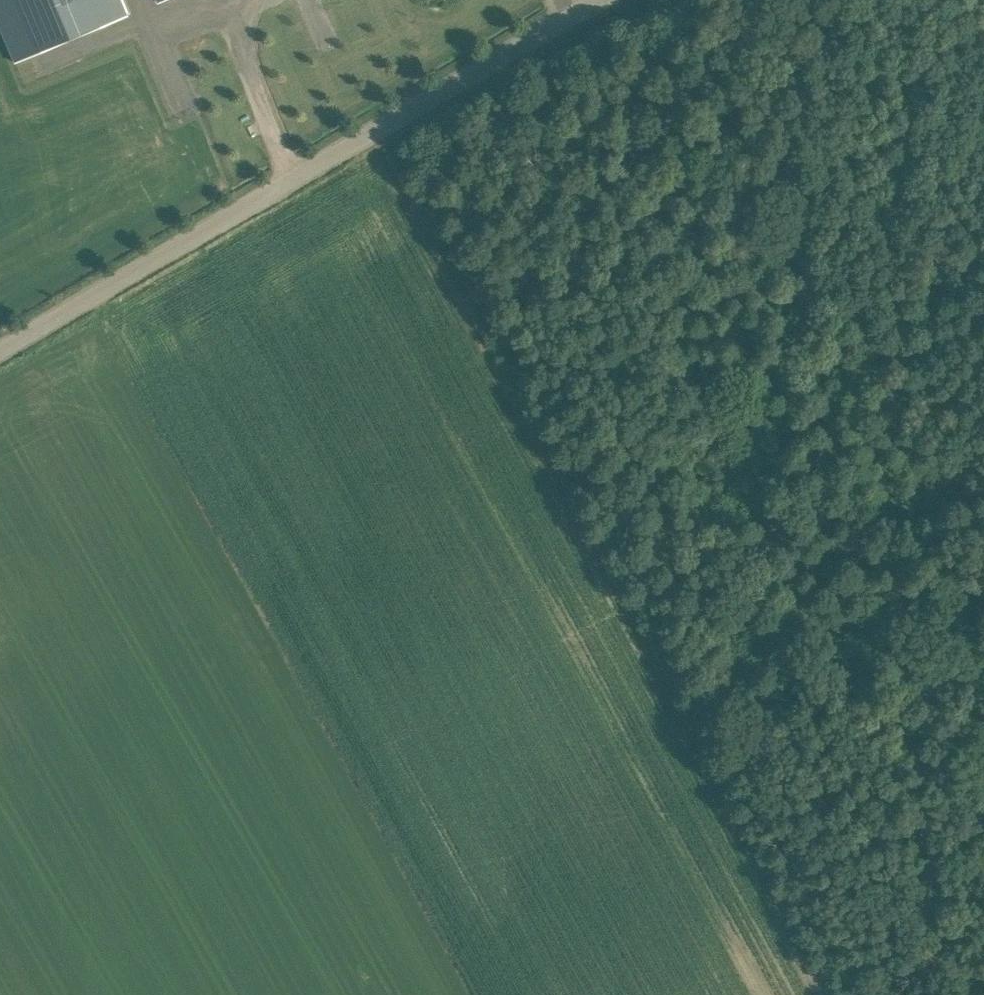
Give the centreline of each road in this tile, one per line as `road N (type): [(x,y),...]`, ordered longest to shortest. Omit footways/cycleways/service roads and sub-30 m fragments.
road 1 (unclassified): [(0,348),(610,0)]

